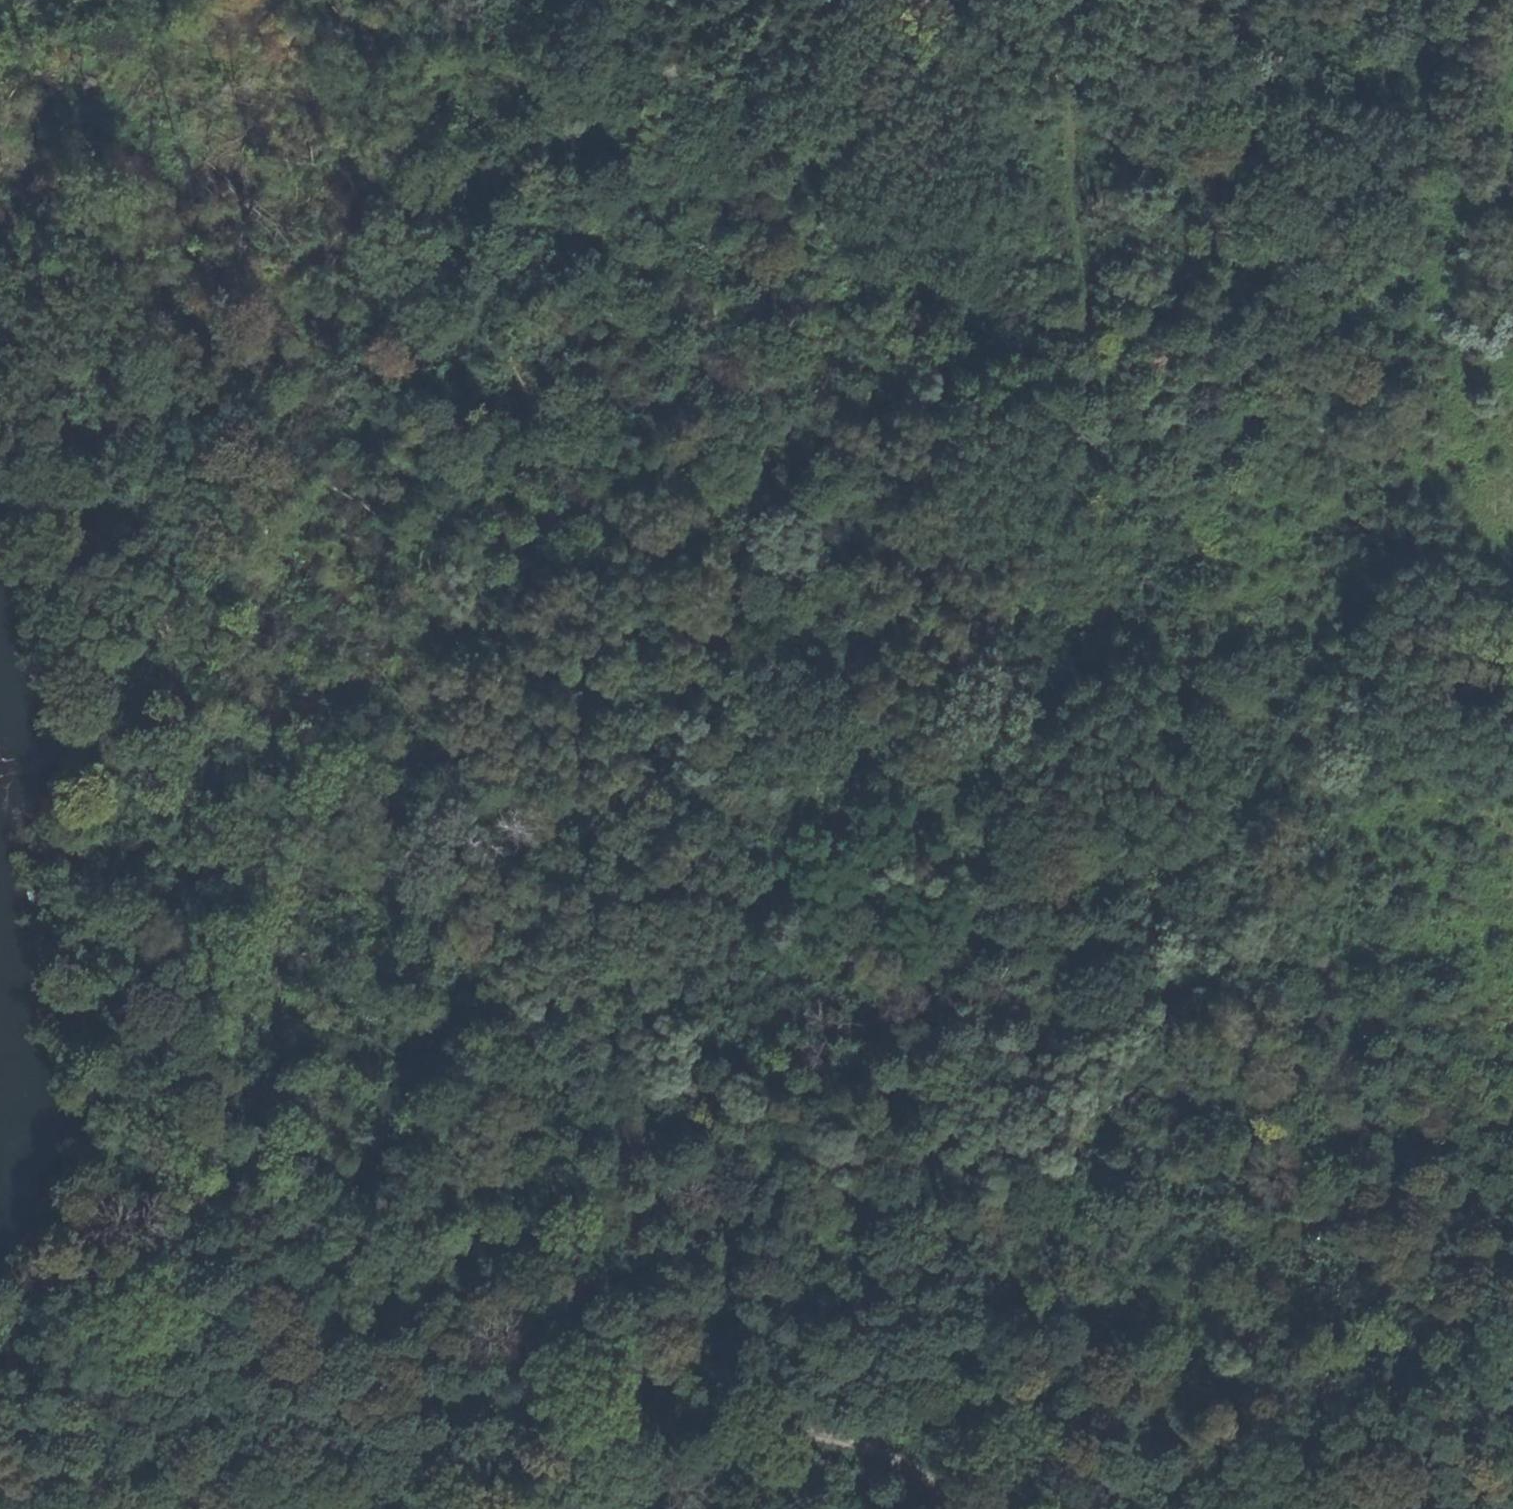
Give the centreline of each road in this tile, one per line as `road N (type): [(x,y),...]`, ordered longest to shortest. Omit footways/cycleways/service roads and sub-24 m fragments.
road 1 (track): [(0,1432),(199,1420),(782,1435),(904,1473),(948,1508)]

